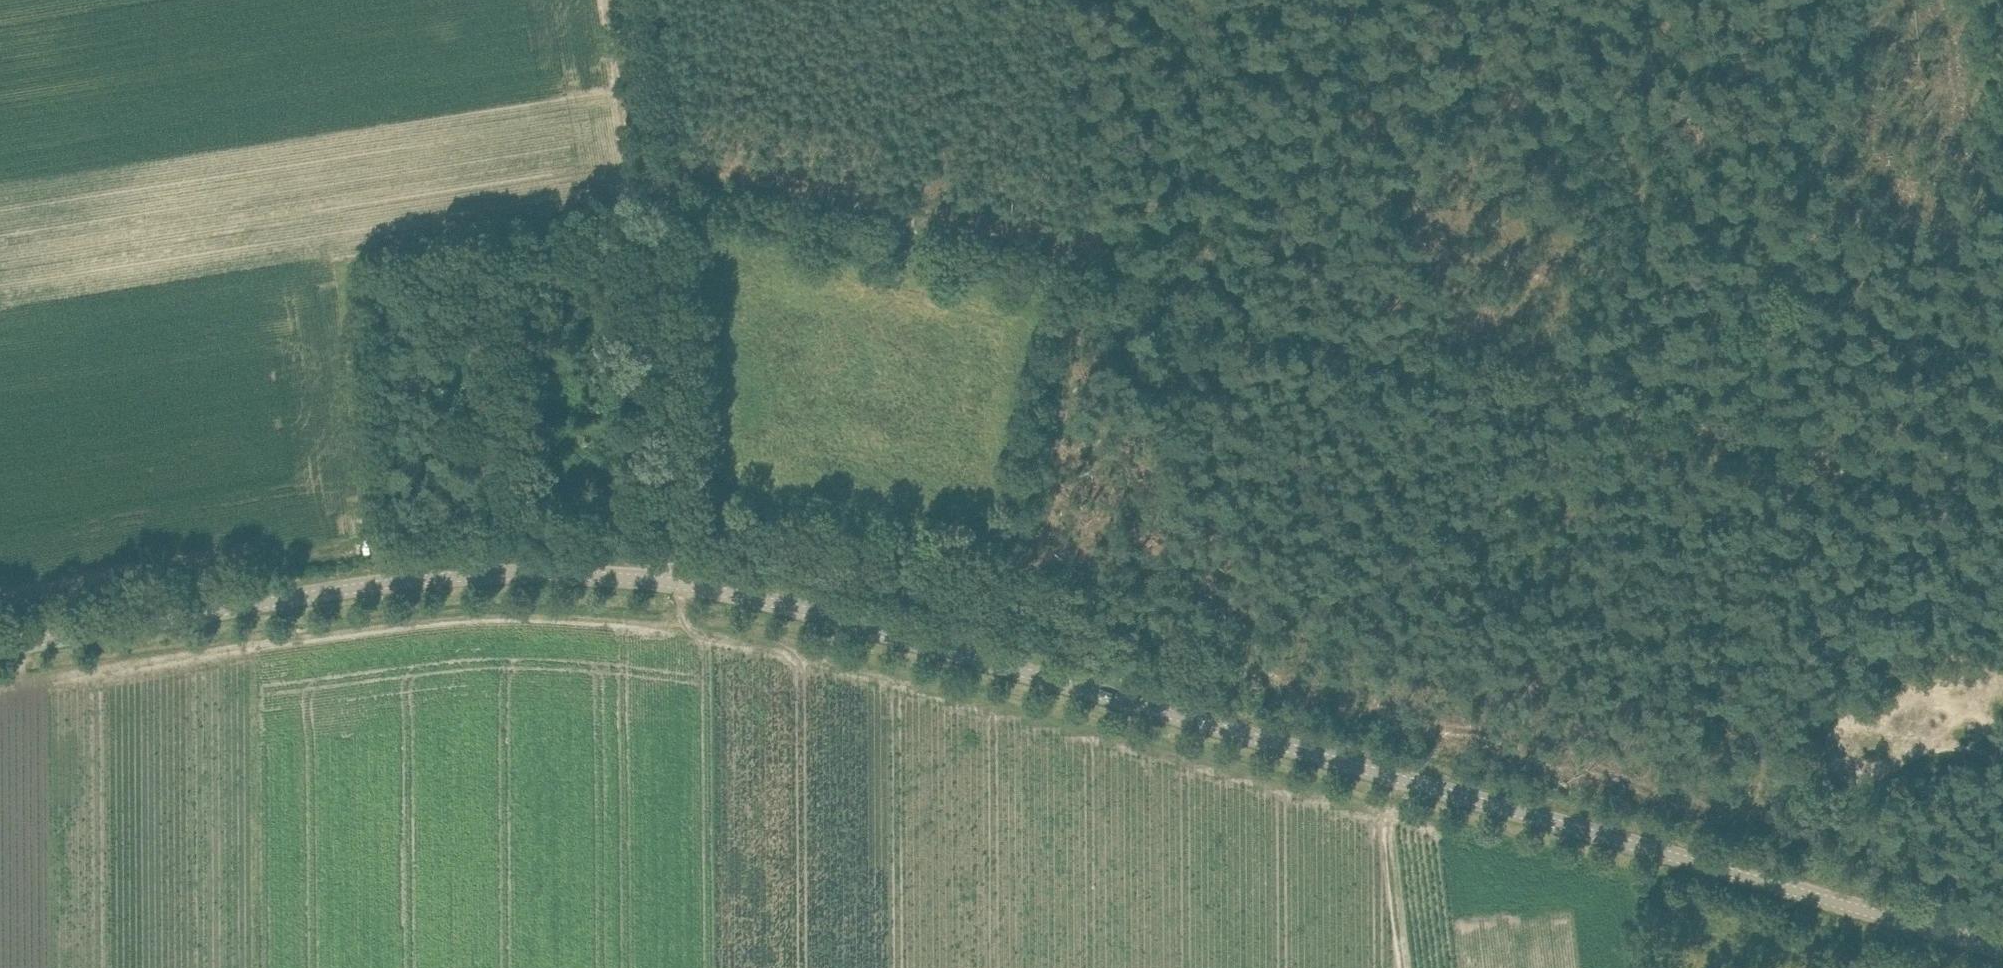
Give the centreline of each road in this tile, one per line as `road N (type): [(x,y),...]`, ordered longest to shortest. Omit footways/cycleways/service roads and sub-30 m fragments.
road 1 (tertiary): [(675,583),(793,608),(2002,950)]
road 2 (tertiary): [(0,647),(479,574),(675,583)]
road 3 (unclassified): [(675,583),(662,260),(631,0)]
road 4 (track): [(1394,351),(1343,0)]

